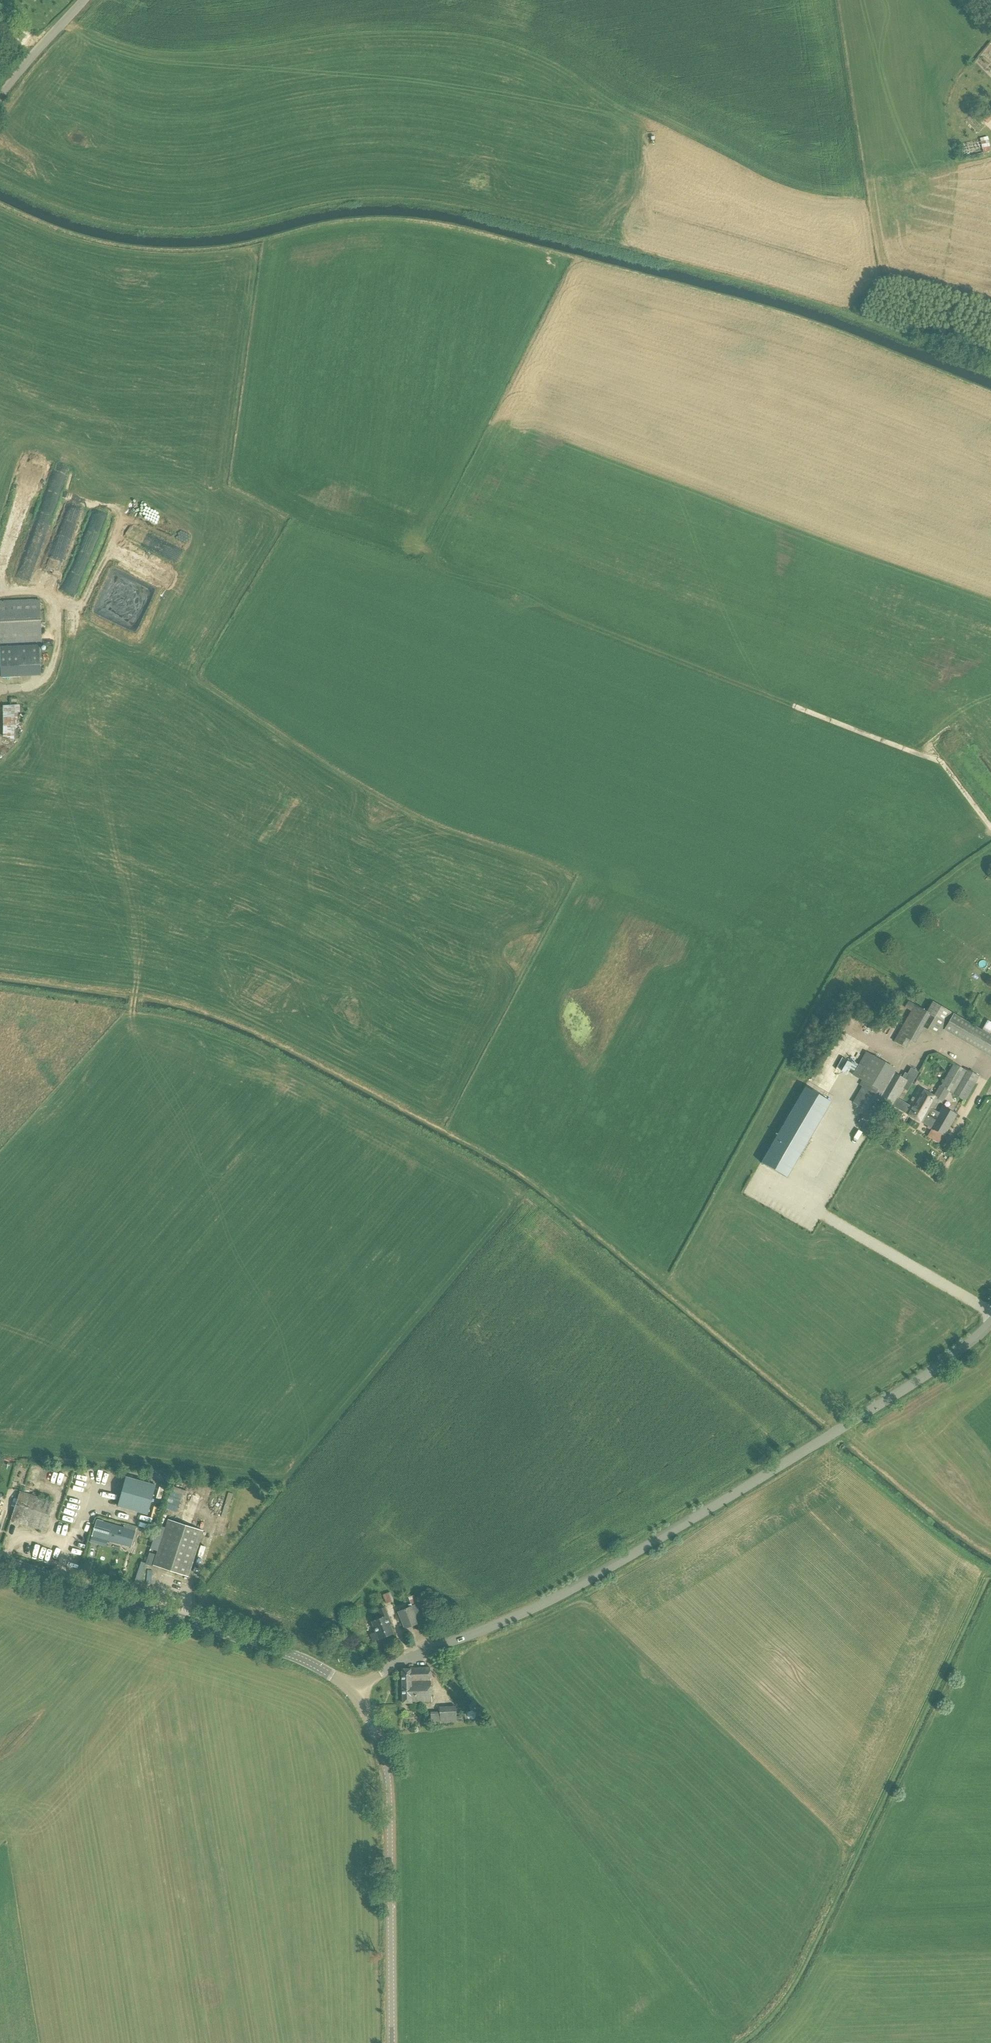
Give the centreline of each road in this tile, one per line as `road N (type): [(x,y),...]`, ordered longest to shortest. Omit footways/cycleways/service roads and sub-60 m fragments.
road 1 (tertiary): [(990,1323),(947,1362),(590,1579),(395,1665),(354,1692)]
road 2 (tertiary): [(354,1692),(282,1652),(0,1561)]
road 3 (tertiary): [(392,2042),(389,1805),(383,1759),(354,1692)]
road 4 (unclassified): [(0,99),(84,0)]

